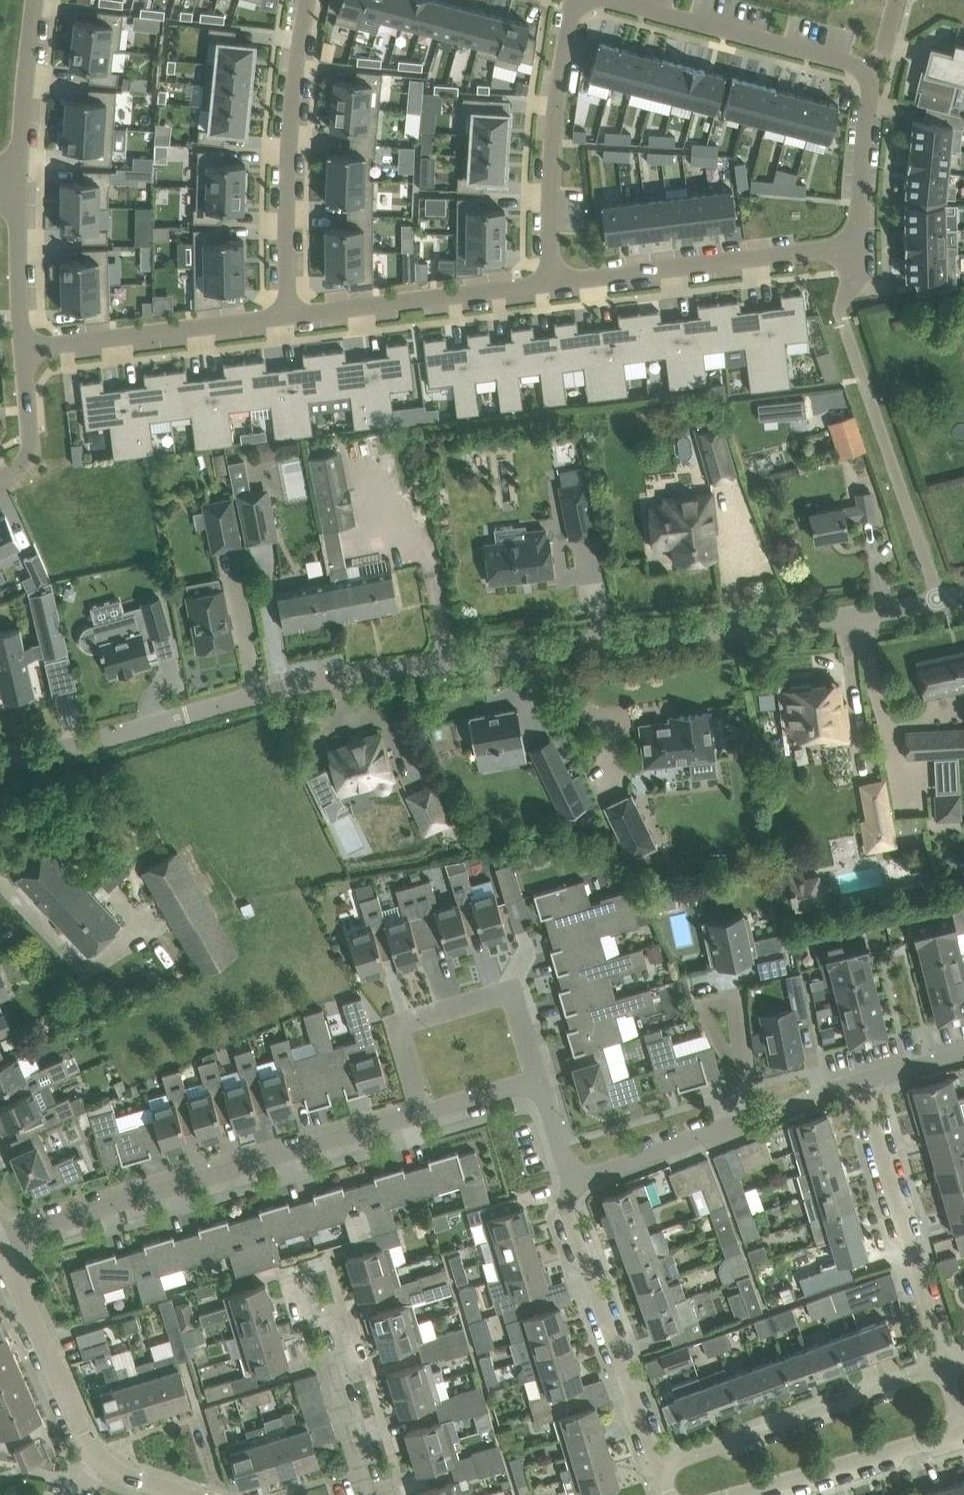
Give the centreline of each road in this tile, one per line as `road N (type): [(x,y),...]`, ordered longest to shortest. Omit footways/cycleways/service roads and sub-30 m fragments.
road 1 (residential): [(0,769),(322,677),(942,598)]
road 2 (residential): [(0,1240),(230,1164),(420,1114)]
road 3 (residential): [(301,0),(286,133),(285,317)]
road 4 (residential): [(859,251),(544,284)]
road 5 (residential): [(570,1189),(862,1077)]
road 6 (residential): [(943,1370),(862,1077)]
road 7 (residential): [(943,1370),(660,1468)]
road 8 (residential): [(537,1083),(511,996),(396,1029),(420,1114)]
road 9 (residential): [(660,1468),(568,1219),(570,1189)]
road 10 (residential): [(847,325),(942,598)]
road 11 (residential): [(565,0),(541,202),(544,284)]
road 12 (residential): [(285,317),(23,352)]
road 13 (residential): [(544,284),(285,317)]
road 14 (residential): [(877,66),(625,0)]
road 15 (residential): [(100,1457),(0,1241)]
road 16 (residential): [(739,1494),(959,1433)]
road 17 (residential): [(362,1494),(305,1277)]
road 18 (residential): [(877,66),(859,251)]
road 19 (residential): [(34,0),(20,183)]
road 20 (residential): [(20,183),(23,352)]
road 21 (residential): [(23,352),(31,461),(0,476)]
road 22 (residential): [(420,1114),(537,1083)]

